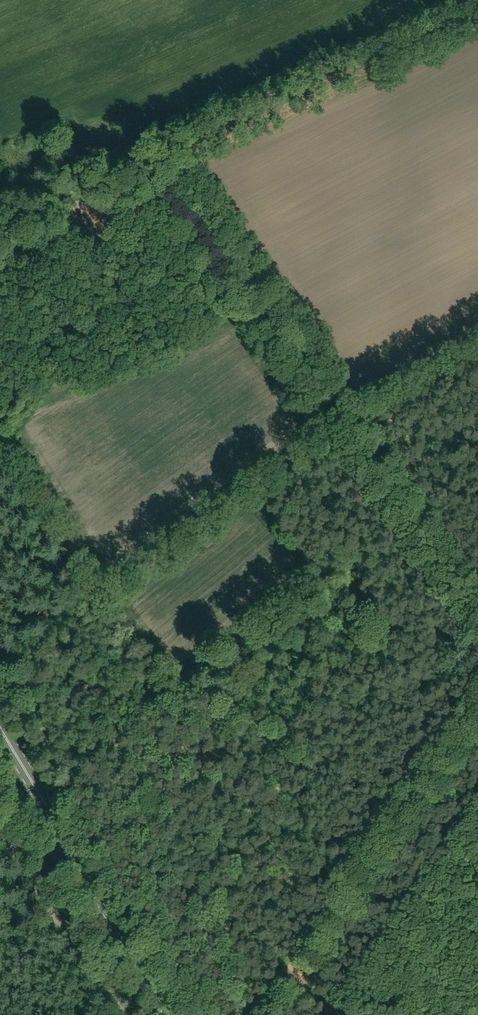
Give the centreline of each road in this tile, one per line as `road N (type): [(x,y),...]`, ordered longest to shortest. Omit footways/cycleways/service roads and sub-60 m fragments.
road 1 (primary): [(171,1014),(0,729)]
road 2 (unclassified): [(128,1014),(61,926),(0,824)]

